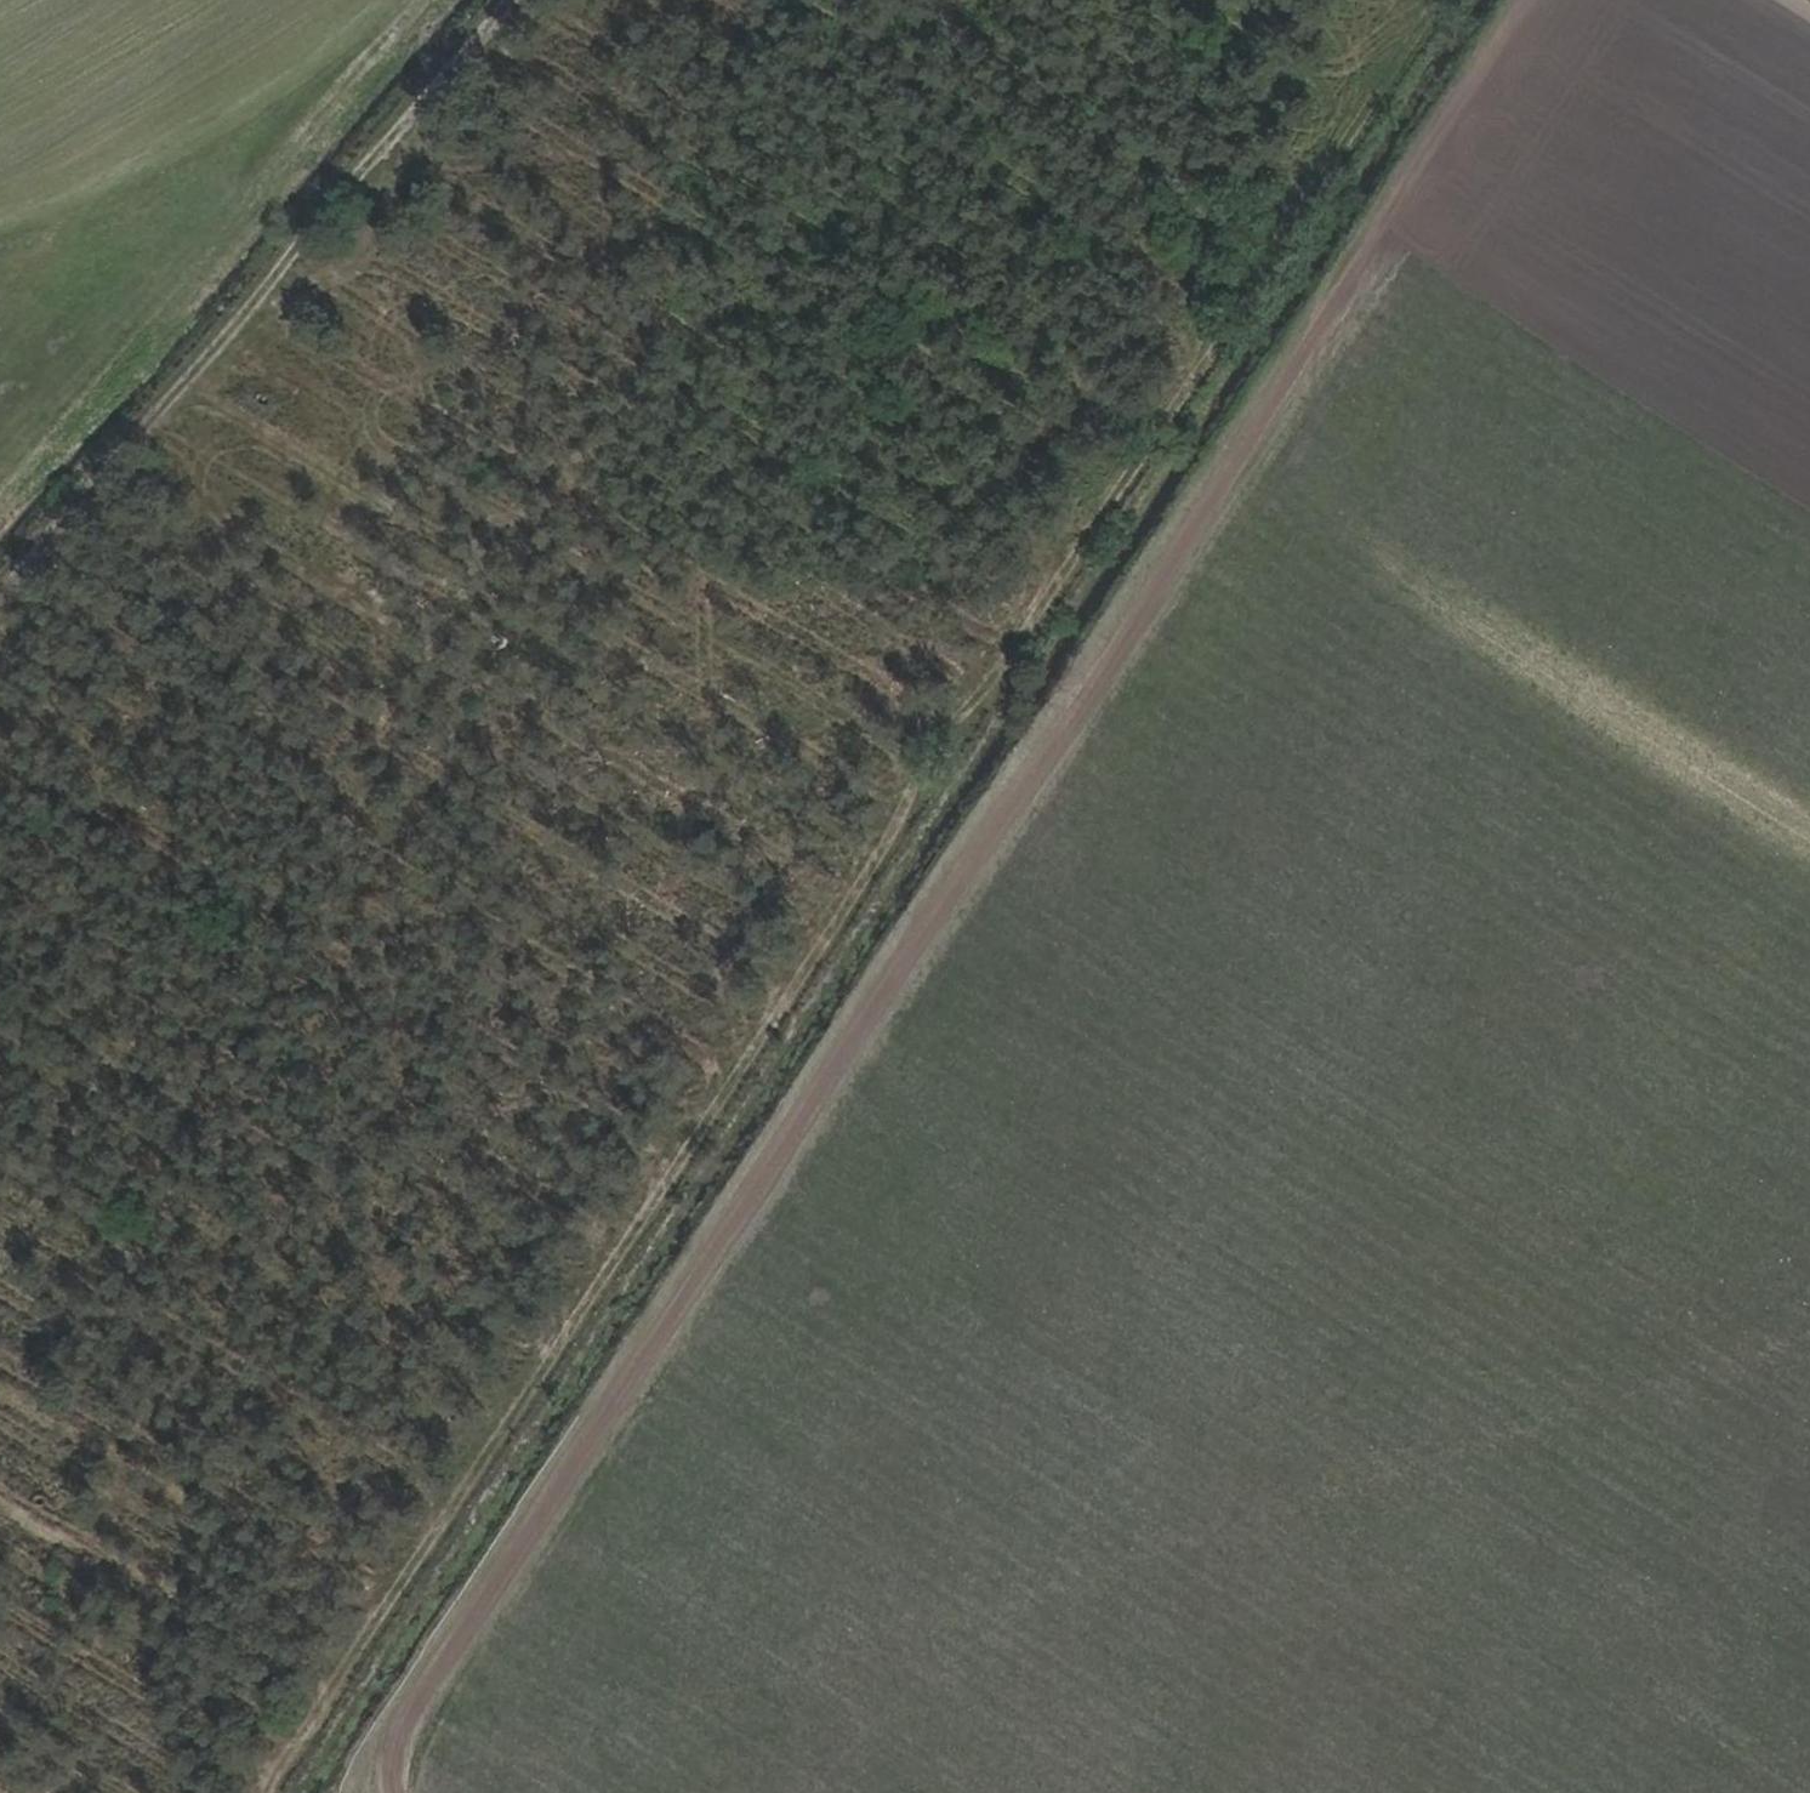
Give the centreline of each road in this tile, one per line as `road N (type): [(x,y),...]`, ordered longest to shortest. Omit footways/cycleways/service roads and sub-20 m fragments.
road 1 (track): [(378,1792),(366,1772),(417,1681),(1531,0)]
road 2 (track): [(0,487),(421,0)]

